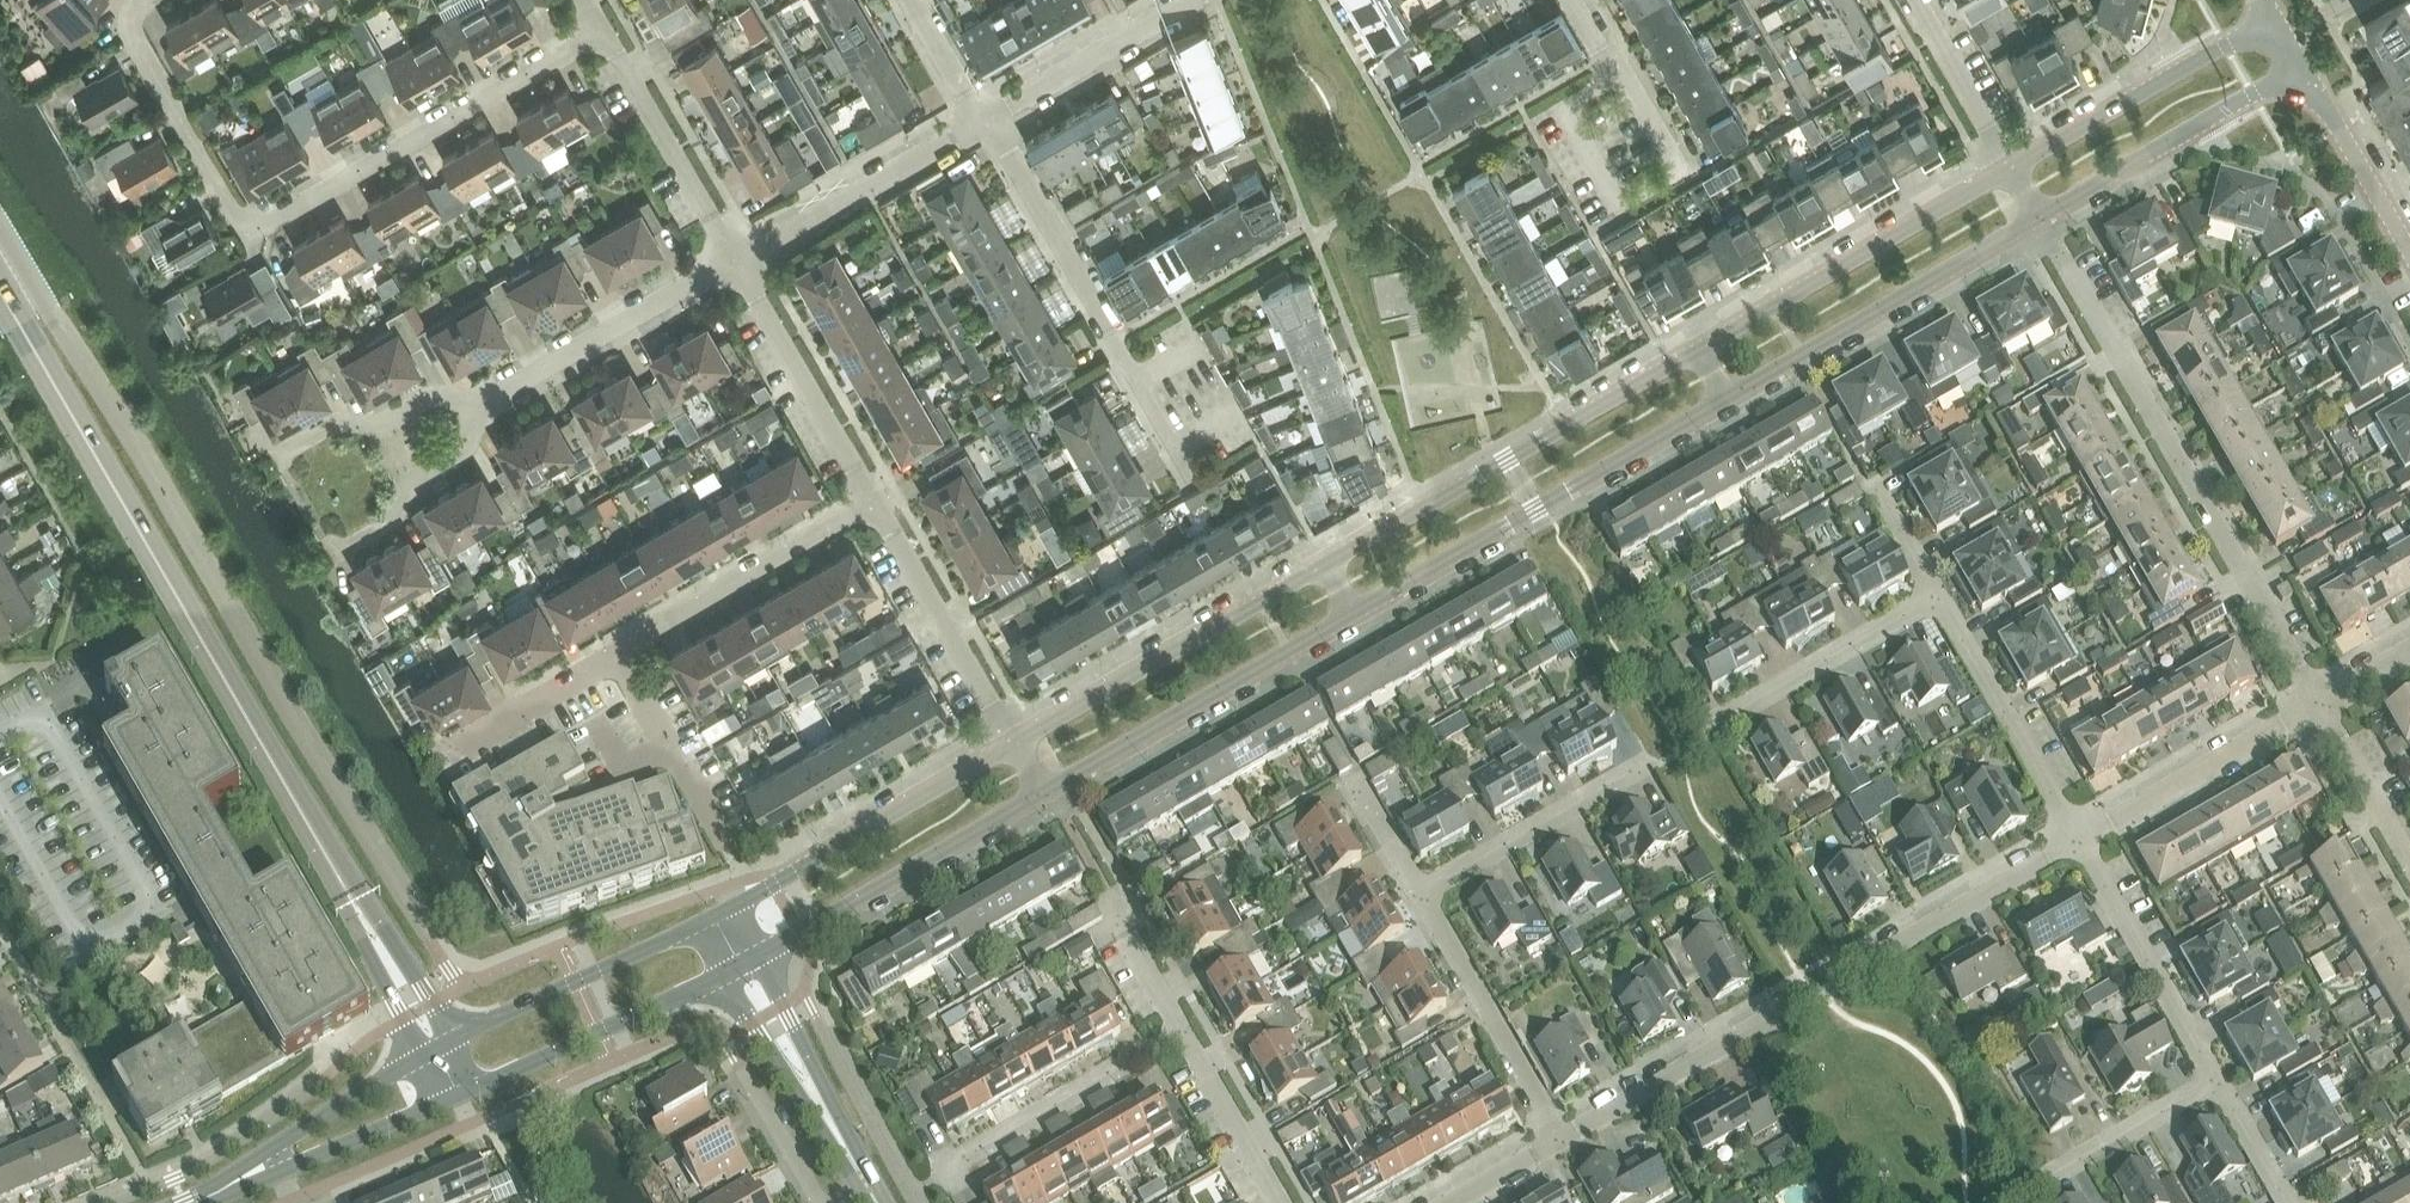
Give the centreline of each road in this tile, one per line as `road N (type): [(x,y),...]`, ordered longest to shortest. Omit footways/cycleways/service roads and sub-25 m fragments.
road 1 (tertiary): [(438,1047),(0,289)]
road 2 (residential): [(602,31),(258,224),(233,210),(129,22),(141,0)]
road 3 (residential): [(1559,1140),(2083,843)]
road 4 (residential): [(2317,702),(2072,281)]
road 5 (tertiary): [(1699,350),(1324,565)]
road 6 (tertiary): [(1353,612),(1726,398)]
road 7 (tertiary): [(1726,398),(2038,215)]
road 8 (tertiary): [(2011,168),(1699,350)]
road 9 (tertiary): [(1042,793),(1353,612)]
road 10 (tertiary): [(1324,565),(1014,743)]
road 11 (tertiary): [(1014,743),(714,916)]
road 12 (tertiary): [(742,964),(1042,793)]
road 13 (tertiary): [(459,1093),(742,964)]
road 14 (tertiary): [(714,916),(438,1047)]
road 15 (residential): [(471,410),(734,258)]
road 16 (tertiary): [(2276,22),(2011,168)]
road 17 (tertiary): [(2038,215),(2303,69)]
road 18 (residential): [(614,651),(870,501)]
road 19 (residential): [(2083,843),(1939,595)]
road 20 (residential): [(1559,1140),(1421,891)]
road 21 (residential): [(734,258),(981,121)]
road 22 (residential): [(1014,743),(870,501)]
road 23 (residential): [(870,501),(734,258)]
road 24 (residential): [(944,1167),(1182,1032)]
road 25 (residential): [(2083,843),(2317,702)]
road 26 (residential): [(2216,1080),(2083,843)]
road 27 (residential): [(734,258),(602,31)]
road 28 (tertiary): [(867,1185),(742,964)]
road 29 (residential): [(1111,331),(989,116)]
road 30 (residential): [(1421,891),(1630,769)]
road 31 (residential): [(1735,711),(1939,595)]
road 32 (residential): [(989,116),(1186,0)]
road 33 (residential): [(722,839),(614,651)]
road 34 (tertiary): [(2303,69),(2409,255)]
road 35 (residential): [(277,456),(329,426),(373,427),(435,396),(471,410)]
road 36 (residential): [(471,410),(464,445),(408,484),(388,524),(336,555)]
road 37 (tertiary): [(438,1047),(268,1149)]
road 38 (residential): [(1282,1202),(1182,1032)]
road 39 (tertiary): [(280,1172),(459,1093)]
road 40 (residential): [(445,747),(614,651)]
road 41 (residential): [(2011,168),(1914,0)]
road 42 (residential): [(2055,1173),(2216,1080)]
road 43 (residential): [(2409,861),(2317,702)]
road 44 (residential): [(743,1073),(818,1202)]
road 45 (residential): [(2288,1202),(2216,1080)]
road 46 (residential): [(981,121),(911,0)]
road 47 (residential): [(1182,1032),(1115,916)]
road 48 (residential): [(1447,1202),(1559,1140)]
road 49 (residential): [(1421,891),(1358,783)]
road 50 (residential): [(1939,595),(1879,491)]

